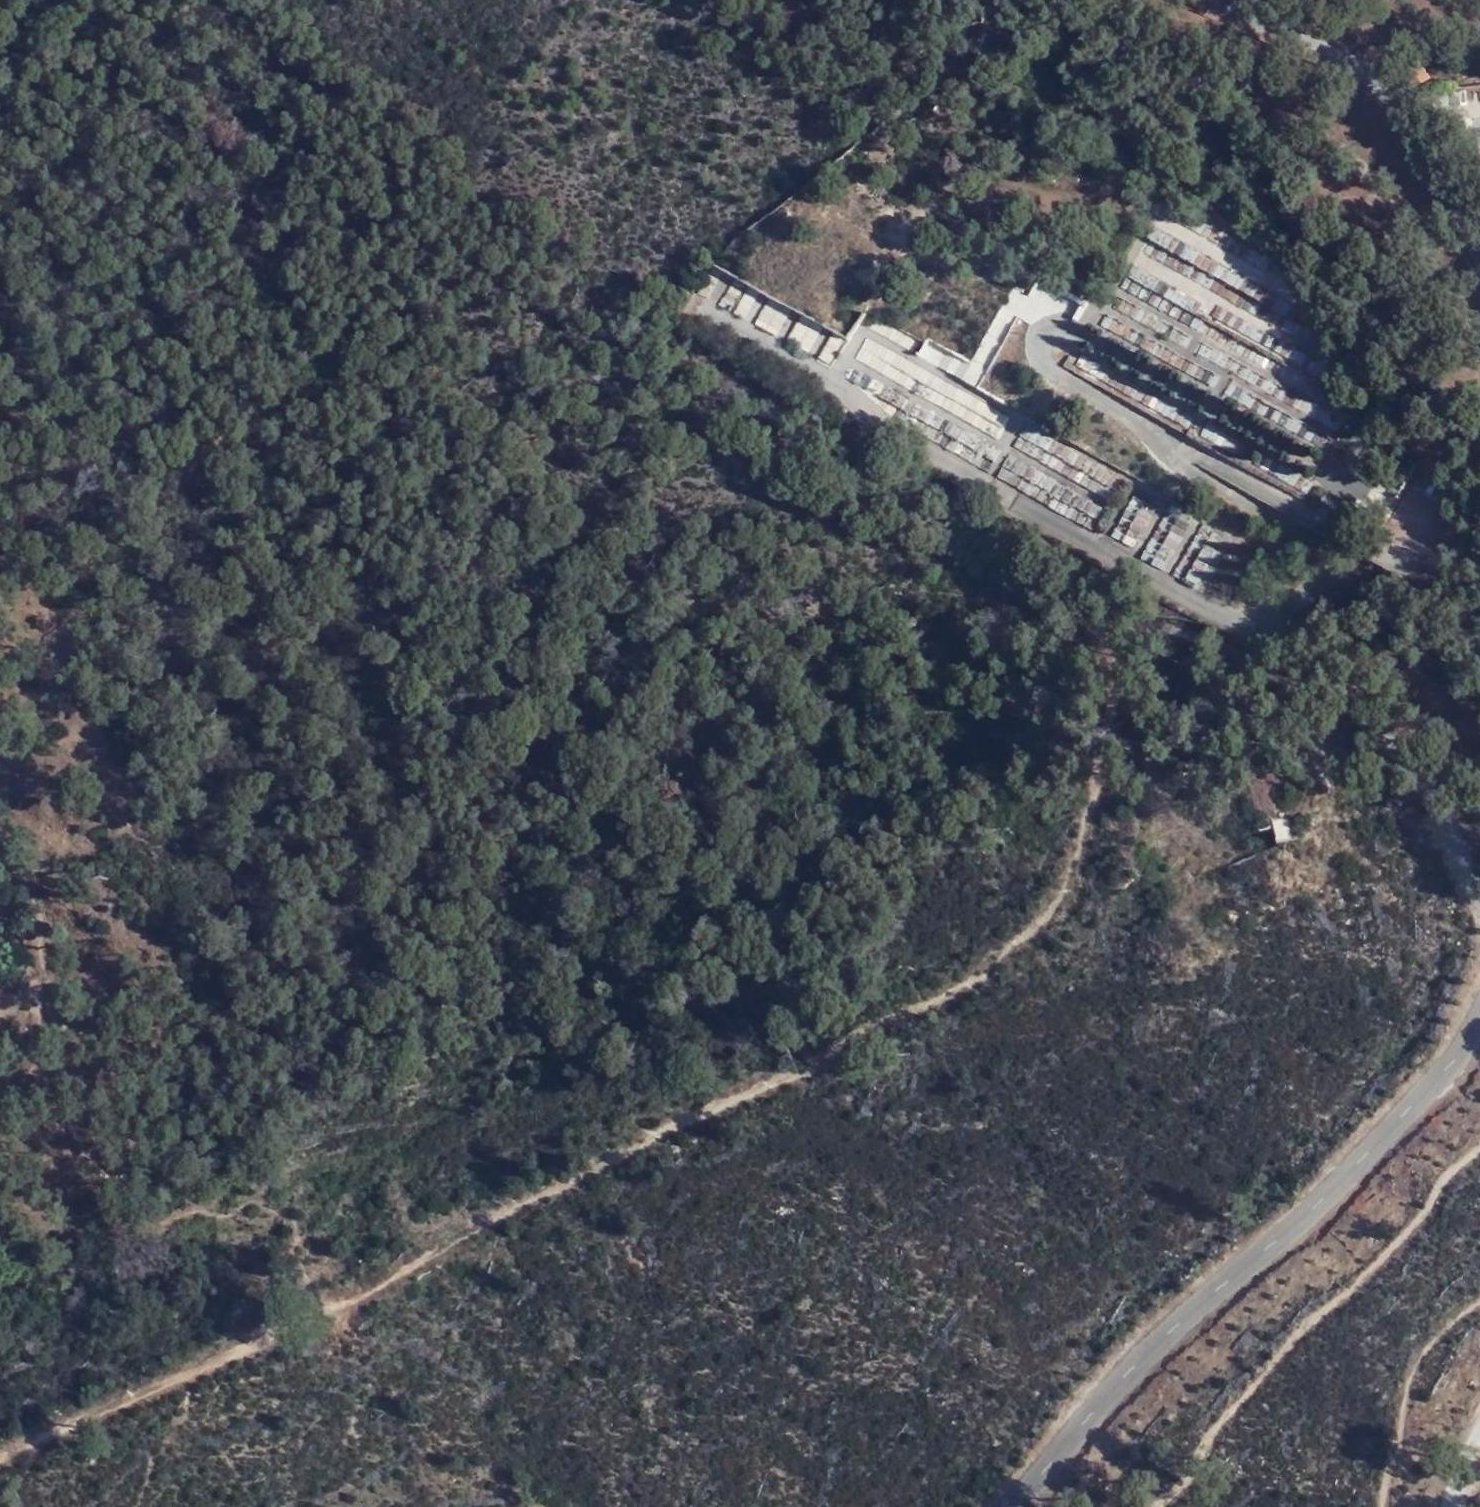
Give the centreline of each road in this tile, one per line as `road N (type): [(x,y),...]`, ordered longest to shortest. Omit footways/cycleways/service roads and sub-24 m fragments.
road 1 (unclassified): [(1019,1506),(1133,1373),(1426,1103),(1479,1016)]
road 2 (unclassified): [(1228,0),(1252,19),(1335,47),(1374,75),(1415,124),(1479,254)]

